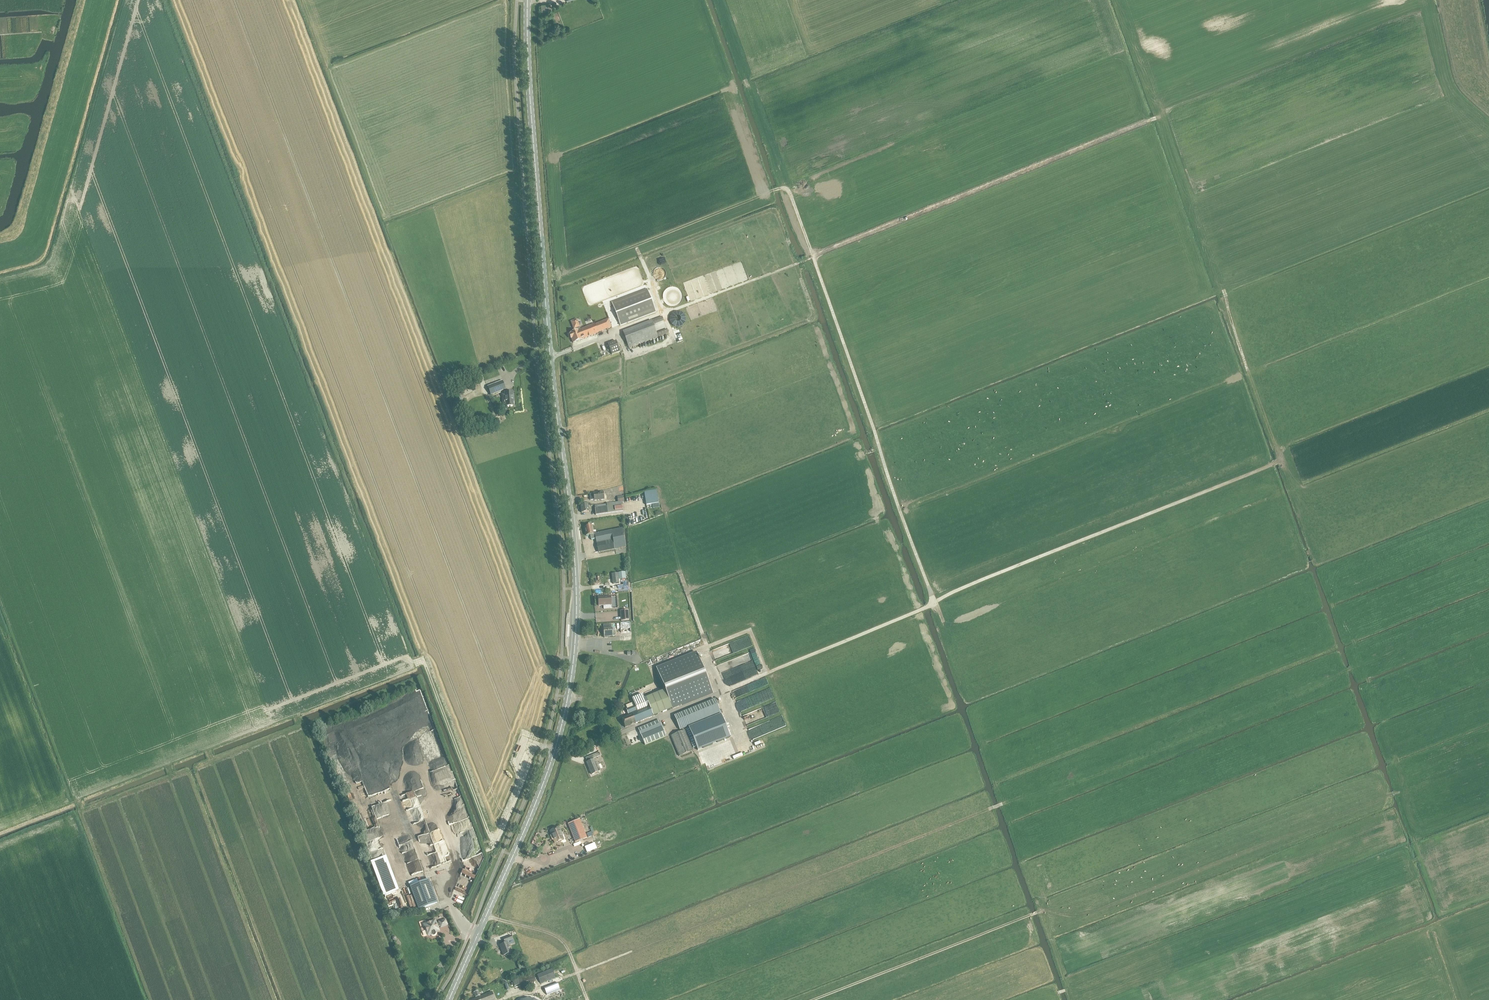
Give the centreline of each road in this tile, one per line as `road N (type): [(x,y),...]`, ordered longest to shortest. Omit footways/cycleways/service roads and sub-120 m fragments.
road 1 (primary): [(449,999),(544,782),(574,657),(574,540),(536,179),(528,0)]
road 2 (track): [(719,694),(1281,461),(1161,116)]
road 3 (track): [(666,313),(1451,6)]
road 4 (track): [(934,604),(815,256),(786,187),(772,191)]
road 5 (track): [(1400,790),(1086,914),(1040,913)]
road 6 (track): [(819,999),(1040,913)]
road 7 (track): [(1368,678),(1416,846)]
road 8 (track): [(486,916),(563,942),(587,999)]

